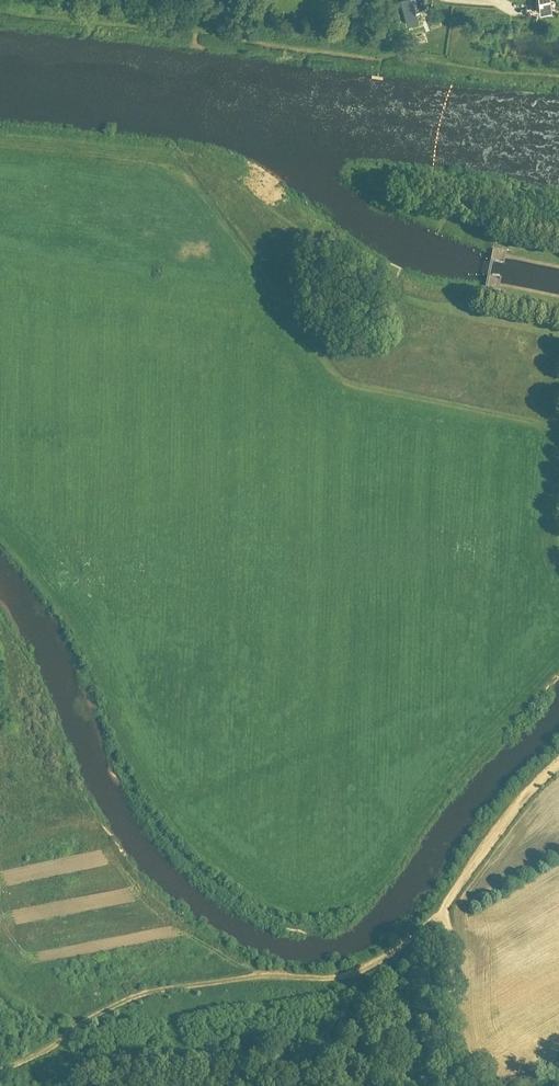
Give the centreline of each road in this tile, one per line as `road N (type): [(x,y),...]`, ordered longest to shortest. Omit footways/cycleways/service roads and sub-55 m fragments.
road 1 (track): [(558,436),(345,386),(176,164),(0,138)]
road 2 (track): [(0,1073),(132,996),(271,976)]
road 3 (track): [(501,1085),(462,1051),(443,912)]
road 4 (track): [(443,912),(357,971),(271,976)]
road 5 (track): [(558,764),(513,809),(443,912)]

